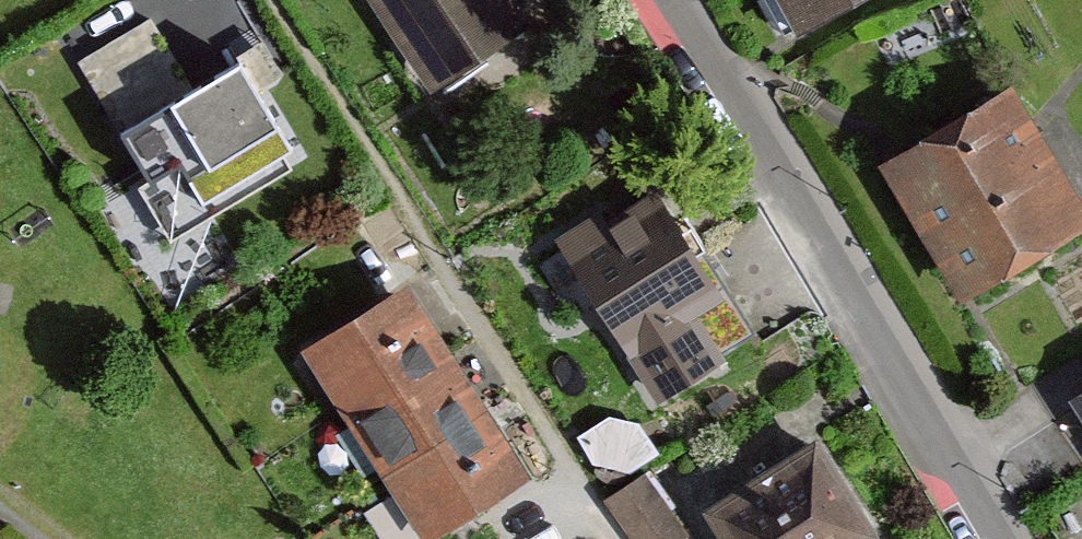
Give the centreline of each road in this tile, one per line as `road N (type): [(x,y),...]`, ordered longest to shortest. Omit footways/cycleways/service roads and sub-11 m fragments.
road 1 (residential): [(660,0),(997,538)]

